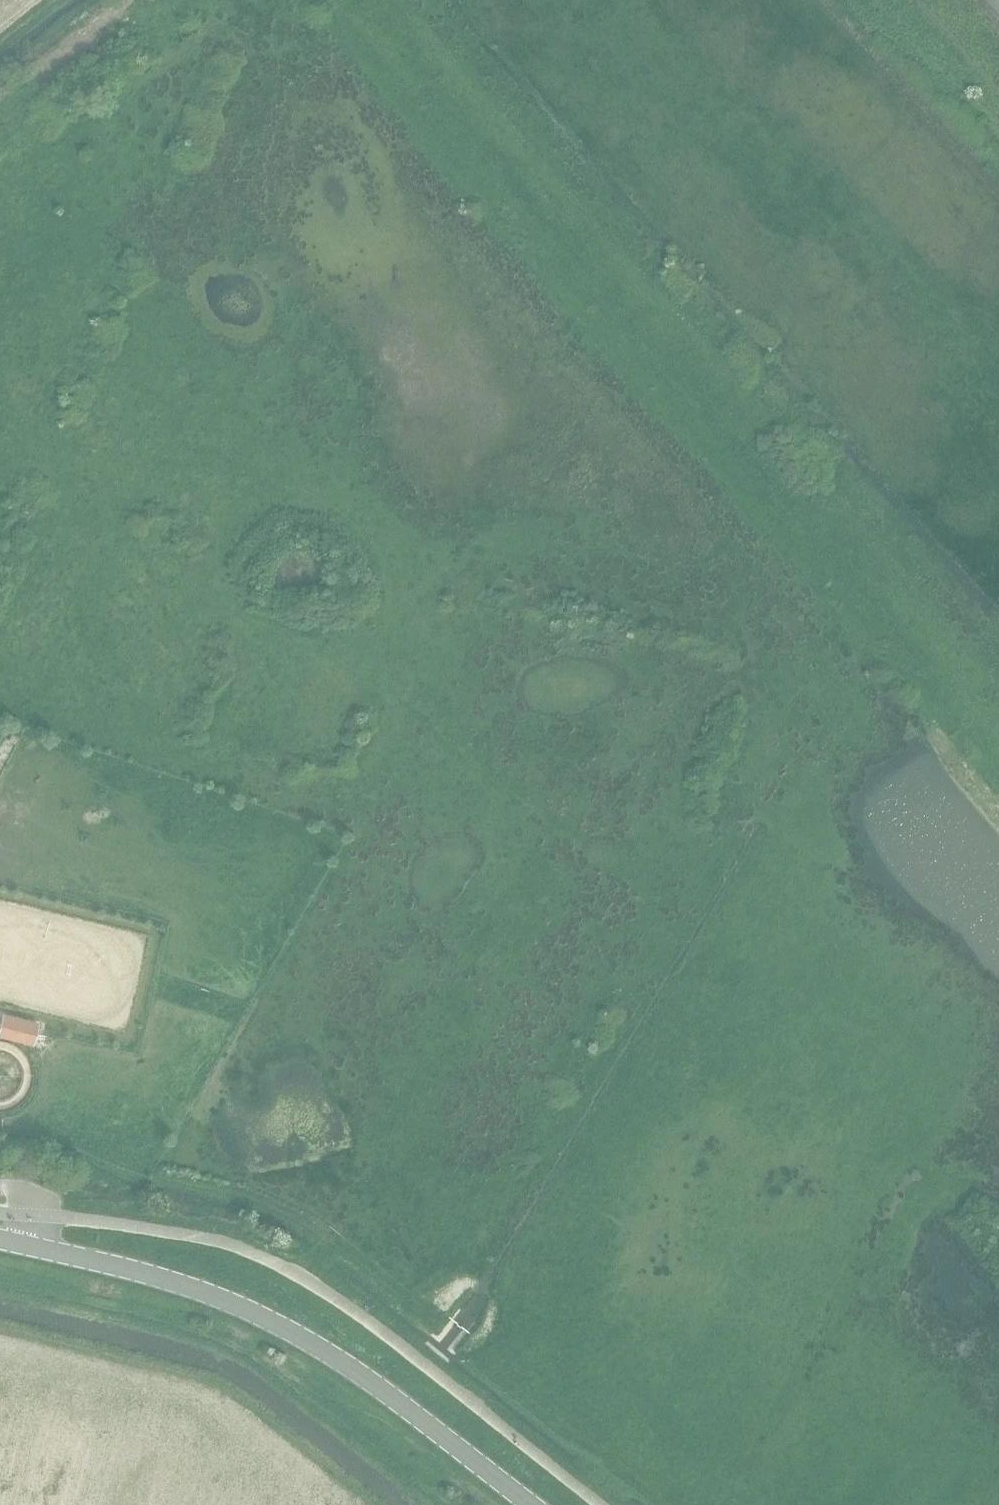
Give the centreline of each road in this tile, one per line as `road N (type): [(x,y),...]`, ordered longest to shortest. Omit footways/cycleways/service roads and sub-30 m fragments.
road 1 (secondary): [(535,1504),(365,1368),(250,1307),(0,1236)]

